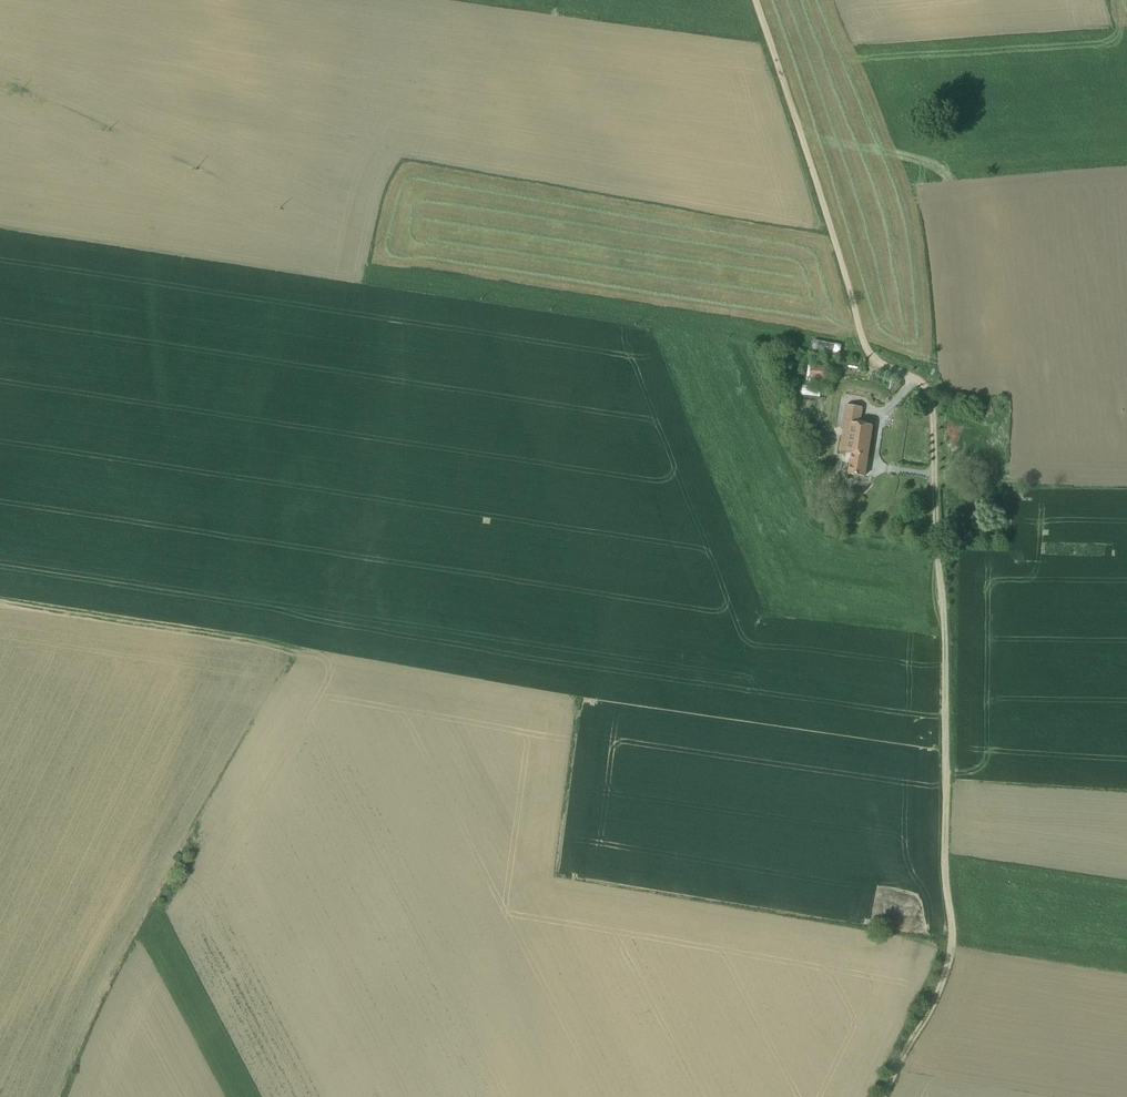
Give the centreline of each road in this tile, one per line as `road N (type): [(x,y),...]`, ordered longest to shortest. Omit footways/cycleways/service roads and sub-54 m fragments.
road 1 (track): [(755,0),(866,350),(924,387),(933,409),(952,931),(932,1010),(884,1096)]

